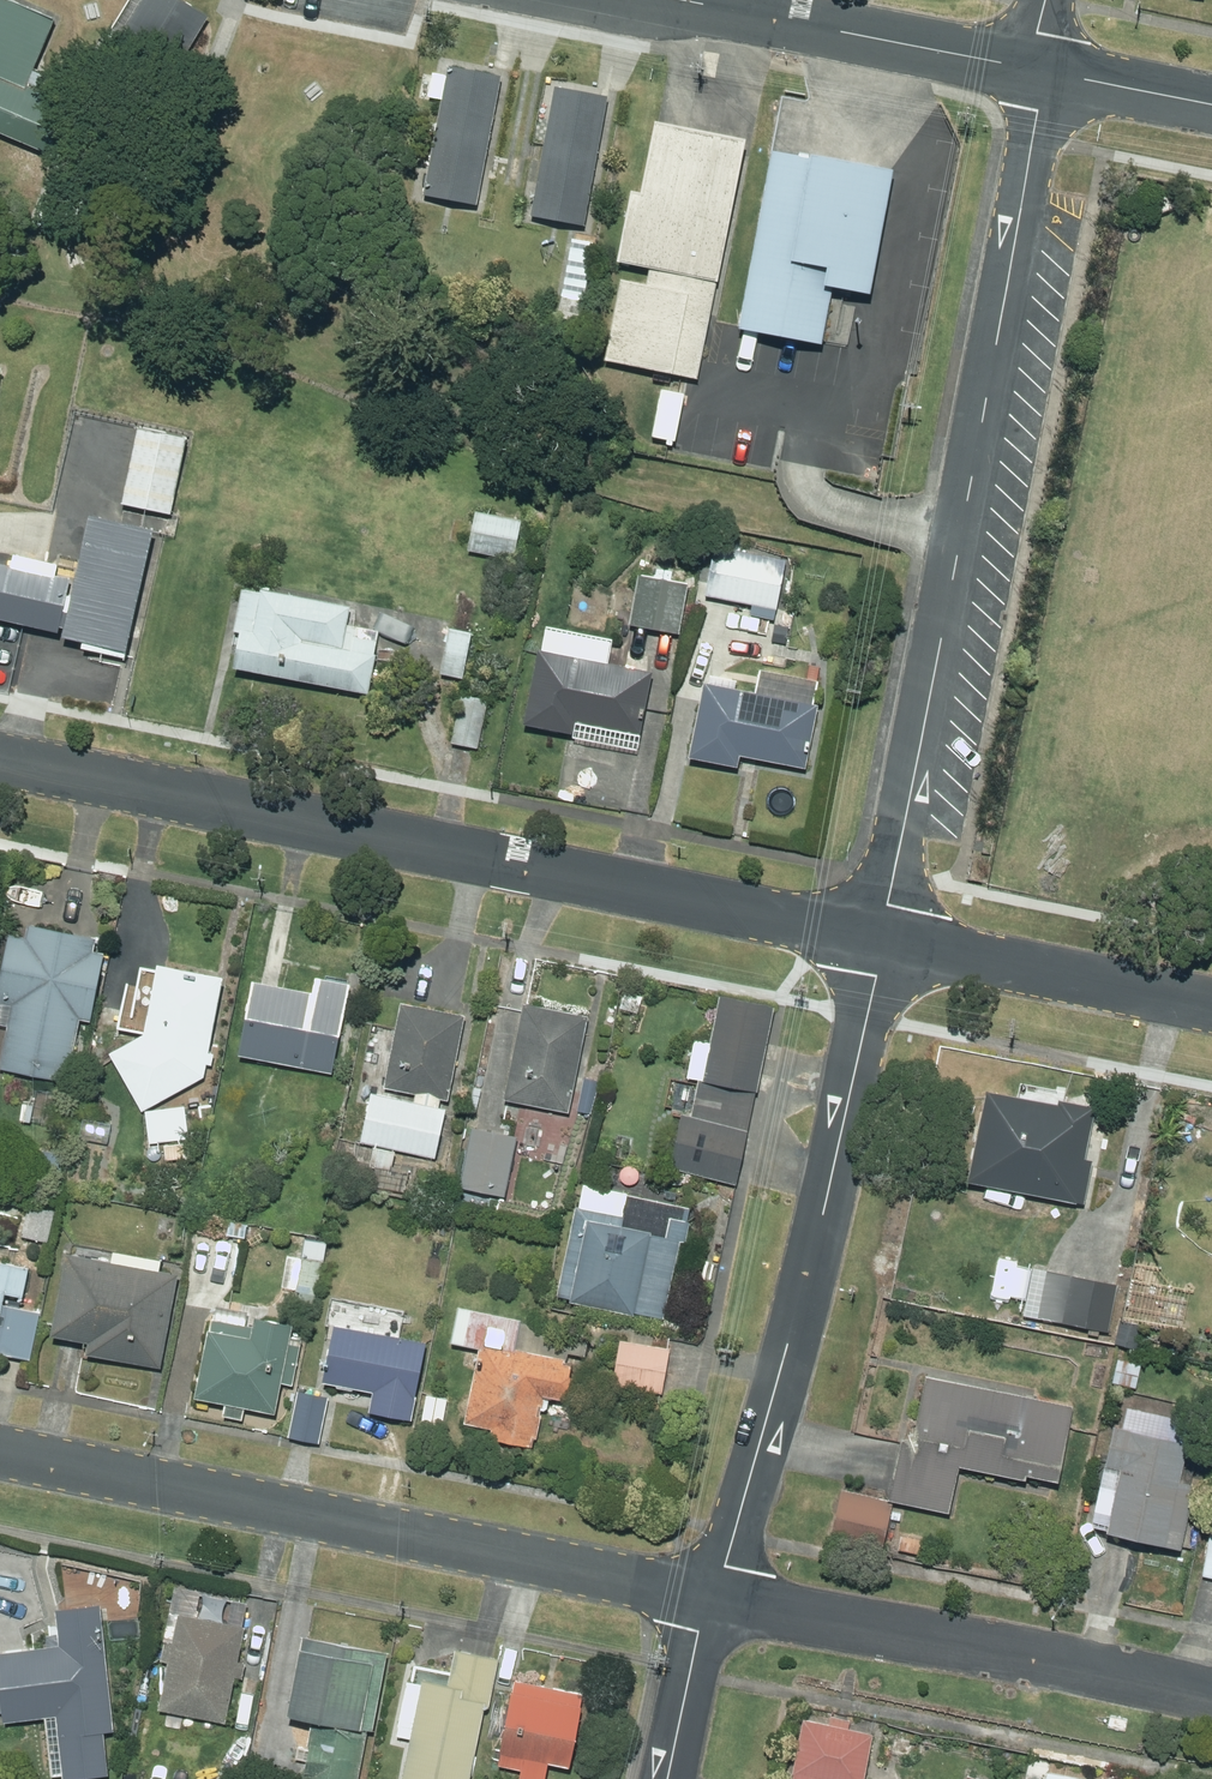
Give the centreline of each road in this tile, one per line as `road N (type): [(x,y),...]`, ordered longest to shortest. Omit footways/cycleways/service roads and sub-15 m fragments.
road 1 (residential): [(0,760),(883,938)]
road 2 (residential): [(883,938),(1045,72)]
road 3 (residential): [(0,1451),(721,1594)]
road 4 (residential): [(721,1594),(848,1119),(883,938)]
road 5 (residential): [(721,1594),(1211,1703)]
road 6 (tertiary): [(686,0),(1045,72)]
road 7 (residential): [(883,938),(1211,1004)]
road 8 (residential): [(670,1778),(699,1634),(721,1594)]
road 9 (tertiary): [(1045,72),(1211,106)]

